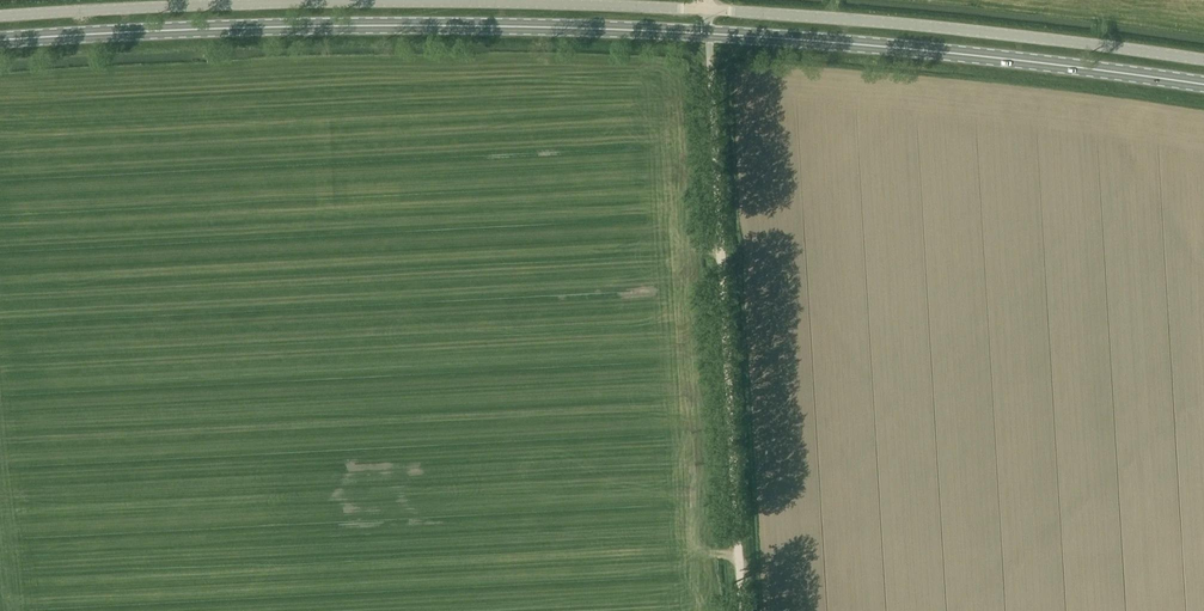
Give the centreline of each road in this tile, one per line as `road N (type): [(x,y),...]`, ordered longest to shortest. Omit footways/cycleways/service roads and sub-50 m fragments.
road 1 (primary): [(0,44),(323,27),(709,34)]
road 2 (unclassified): [(0,16),(330,3),(708,8)]
road 3 (unclassified): [(743,610),(709,34)]
road 4 (unclassified): [(708,8),(1203,60)]
road 5 (primary): [(1203,86),(709,34)]

